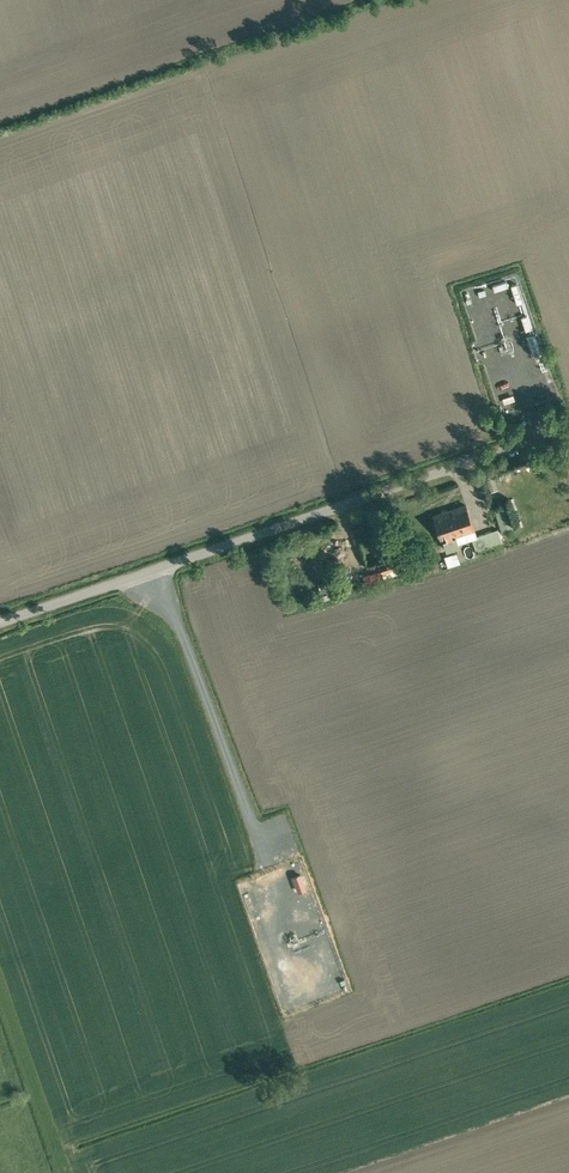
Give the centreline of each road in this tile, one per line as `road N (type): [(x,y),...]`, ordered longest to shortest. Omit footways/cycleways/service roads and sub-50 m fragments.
road 1 (unclassified): [(568,431),(0,623)]

